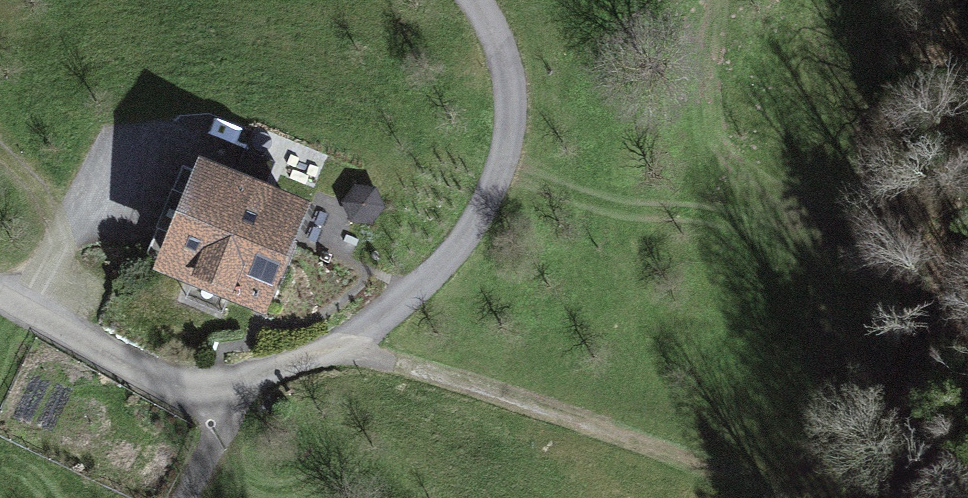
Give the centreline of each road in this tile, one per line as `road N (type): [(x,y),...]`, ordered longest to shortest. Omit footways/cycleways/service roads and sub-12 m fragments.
road 1 (unclassified): [(0,294),(205,388),(243,386),(353,341),(473,231),(503,167),(517,82),(485,0)]
road 2 (track): [(353,341),(831,497)]
road 3 (track): [(243,386),(186,497)]

